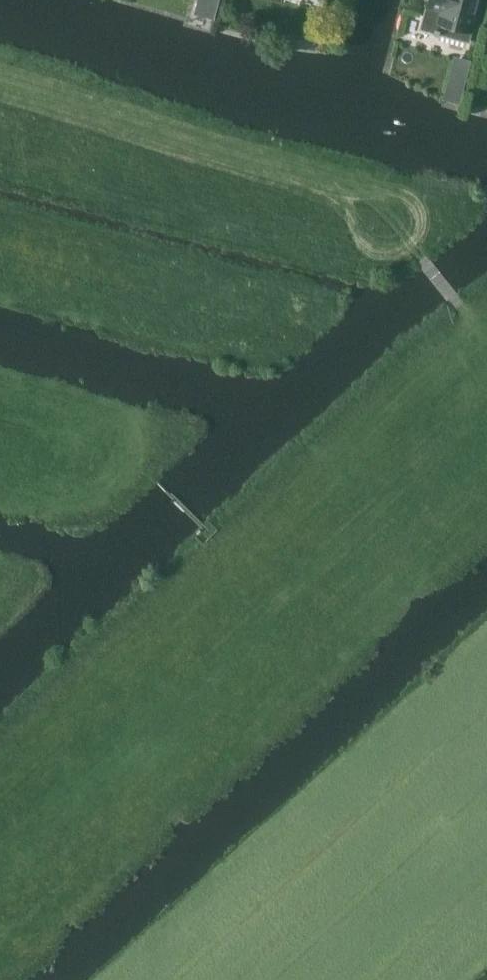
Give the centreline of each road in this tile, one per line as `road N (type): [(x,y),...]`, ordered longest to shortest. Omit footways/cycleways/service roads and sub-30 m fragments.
road 1 (track): [(456,302),(376,201),(0,92)]

